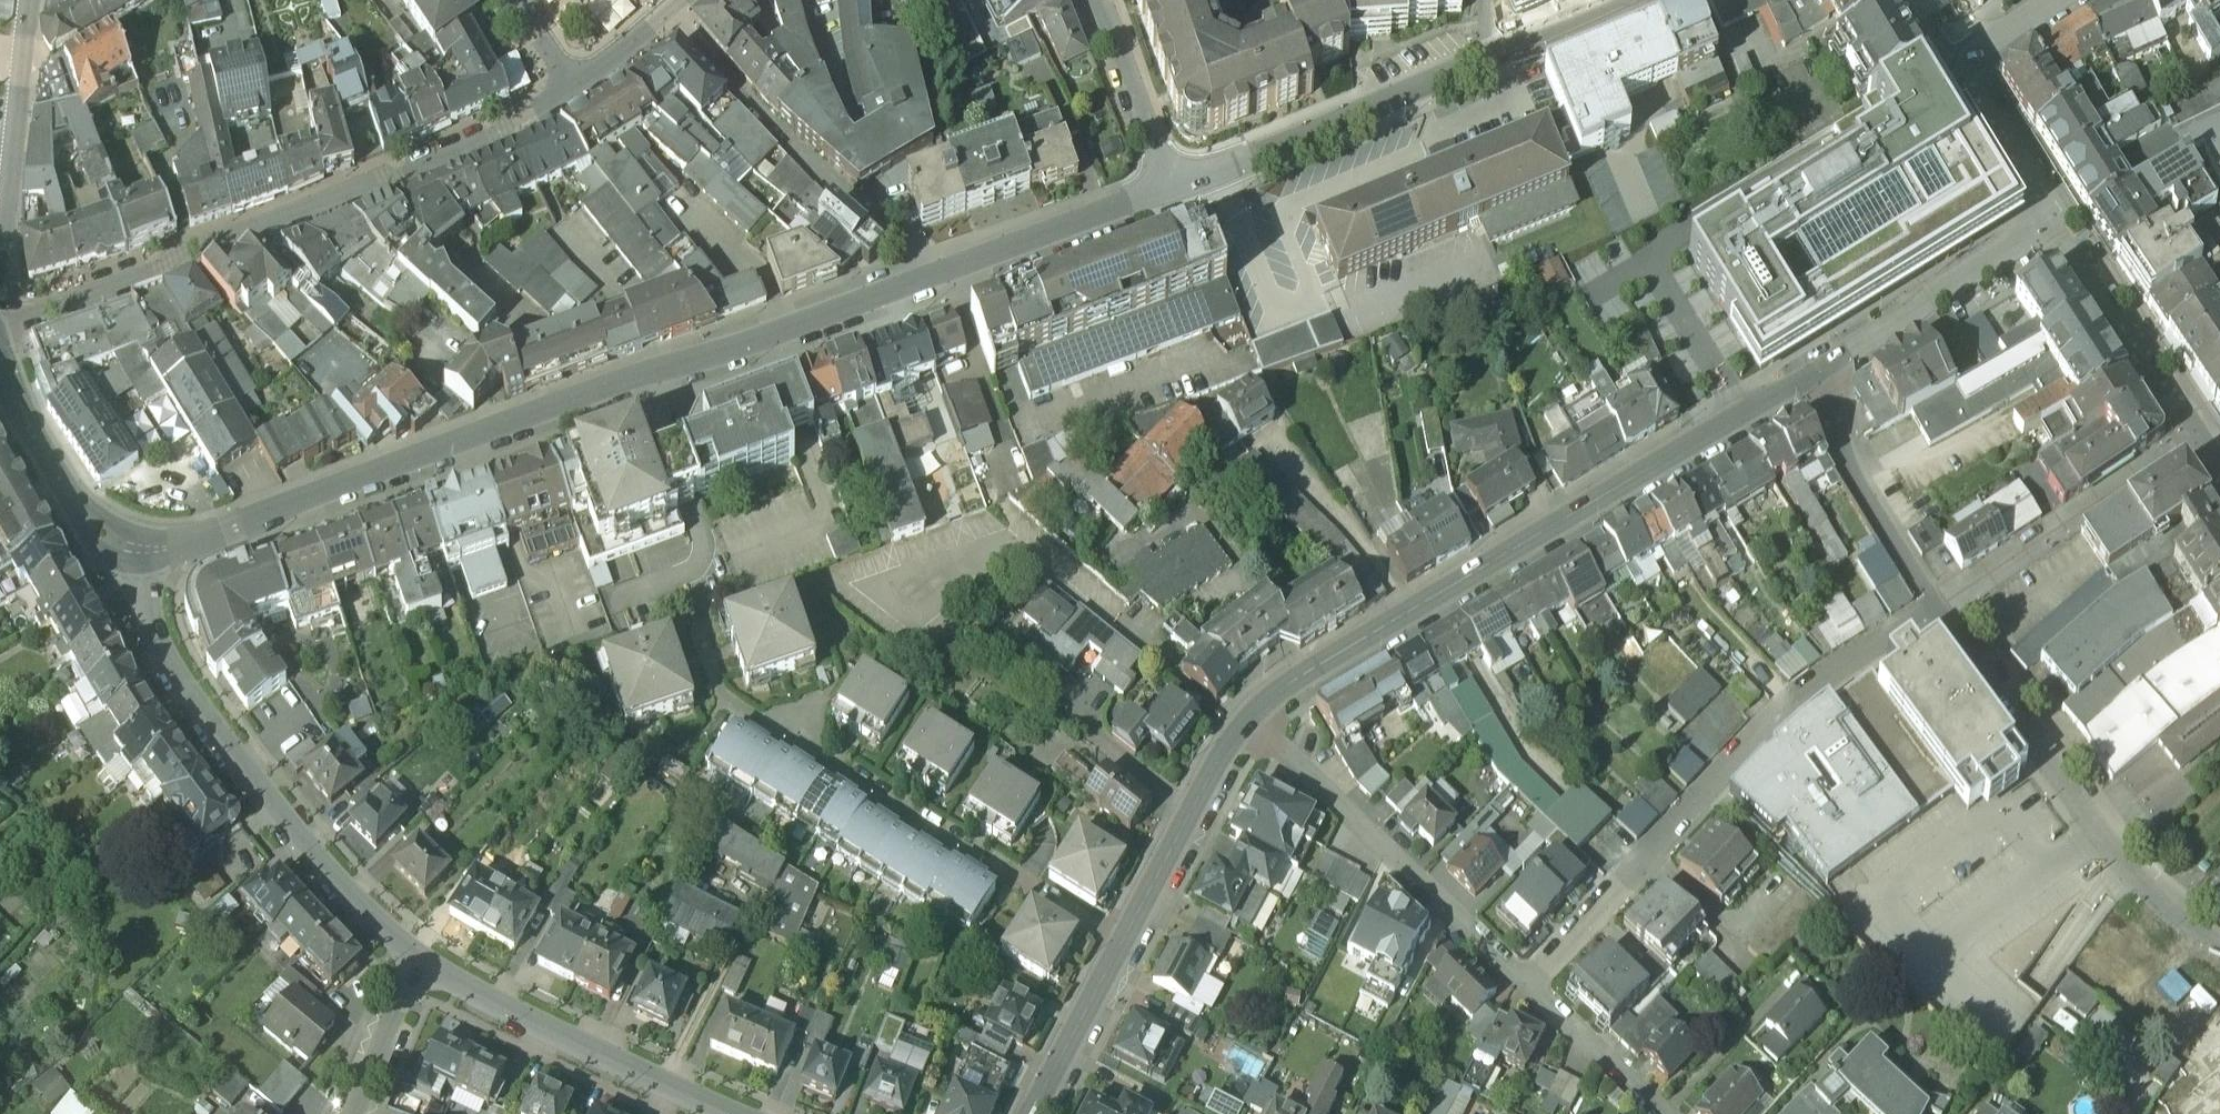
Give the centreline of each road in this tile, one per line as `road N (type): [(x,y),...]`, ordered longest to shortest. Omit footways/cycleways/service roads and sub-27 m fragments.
road 1 (tertiary): [(1171,189),(478,450),(193,544),(144,550)]
road 2 (residential): [(1251,713),(1310,669),(1799,382)]
road 3 (residential): [(0,329),(419,164),(576,84)]
road 4 (residential): [(1661,1113),(1447,913),(1251,713)]
road 5 (residential): [(421,960),(323,865),(183,686),(152,627),(144,550)]
road 6 (tertiary): [(1639,0),(1171,189)]
road 7 (residential): [(1031,1113),(1134,910),(1232,734),(1251,713)]
road 8 (residential): [(2219,942),(2187,924),(2132,871),(1936,606)]
road 9 (residential): [(733,1113),(421,960)]
road 10 (residential): [(2054,228),(1799,382)]
road 11 (residential): [(2219,468),(2054,228)]
road 12 (residential): [(1799,382),(1936,606)]
road 13 (unclassified): [(0,248),(29,0)]
road 14 (tertiary): [(144,550),(109,539),(89,520),(0,364)]
road 15 (residential): [(1979,48),(1963,70),(2054,228)]
road 16 (residential): [(1171,189),(1097,0)]
road 17 (residential): [(354,1113),(421,960)]
road 18 (residential): [(576,84),(687,0)]

